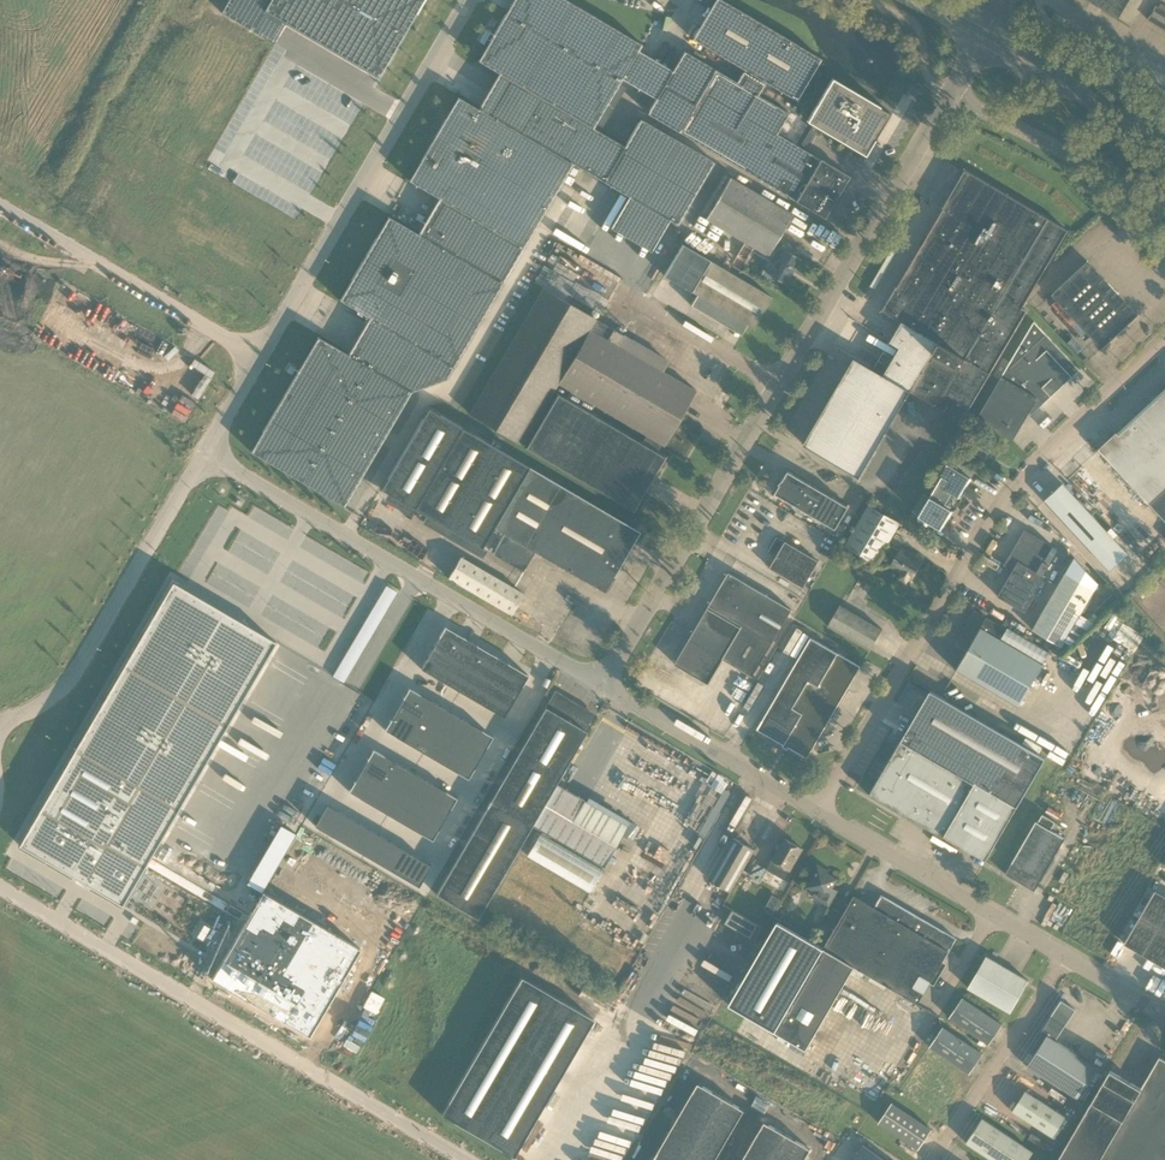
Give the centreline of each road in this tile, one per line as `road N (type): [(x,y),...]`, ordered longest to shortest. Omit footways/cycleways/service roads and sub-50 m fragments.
road 1 (unclassified): [(602,686),(951,96)]
road 2 (unclassified): [(817,812),(1008,492),(1164,340)]
road 3 (unclassified): [(0,887),(466,1159)]
road 4 (unclassified): [(204,453),(602,686)]
road 5 (unclassified): [(470,0),(260,358)]
road 6 (unclassified): [(204,453),(82,662),(58,693),(0,724)]
road 7 (unclassified): [(260,358),(0,207)]
road 8 (unclassified): [(1066,958),(817,812)]
road 9 (unclassified): [(1164,246),(1065,153),(951,96)]
road 10 (unclassified): [(817,812),(602,686)]
road 11 (unclassified): [(932,1159),(1066,958)]
road 12 (primary): [(1164,147),(984,37)]
road 13 (unclassified): [(1164,69),(1048,0)]

